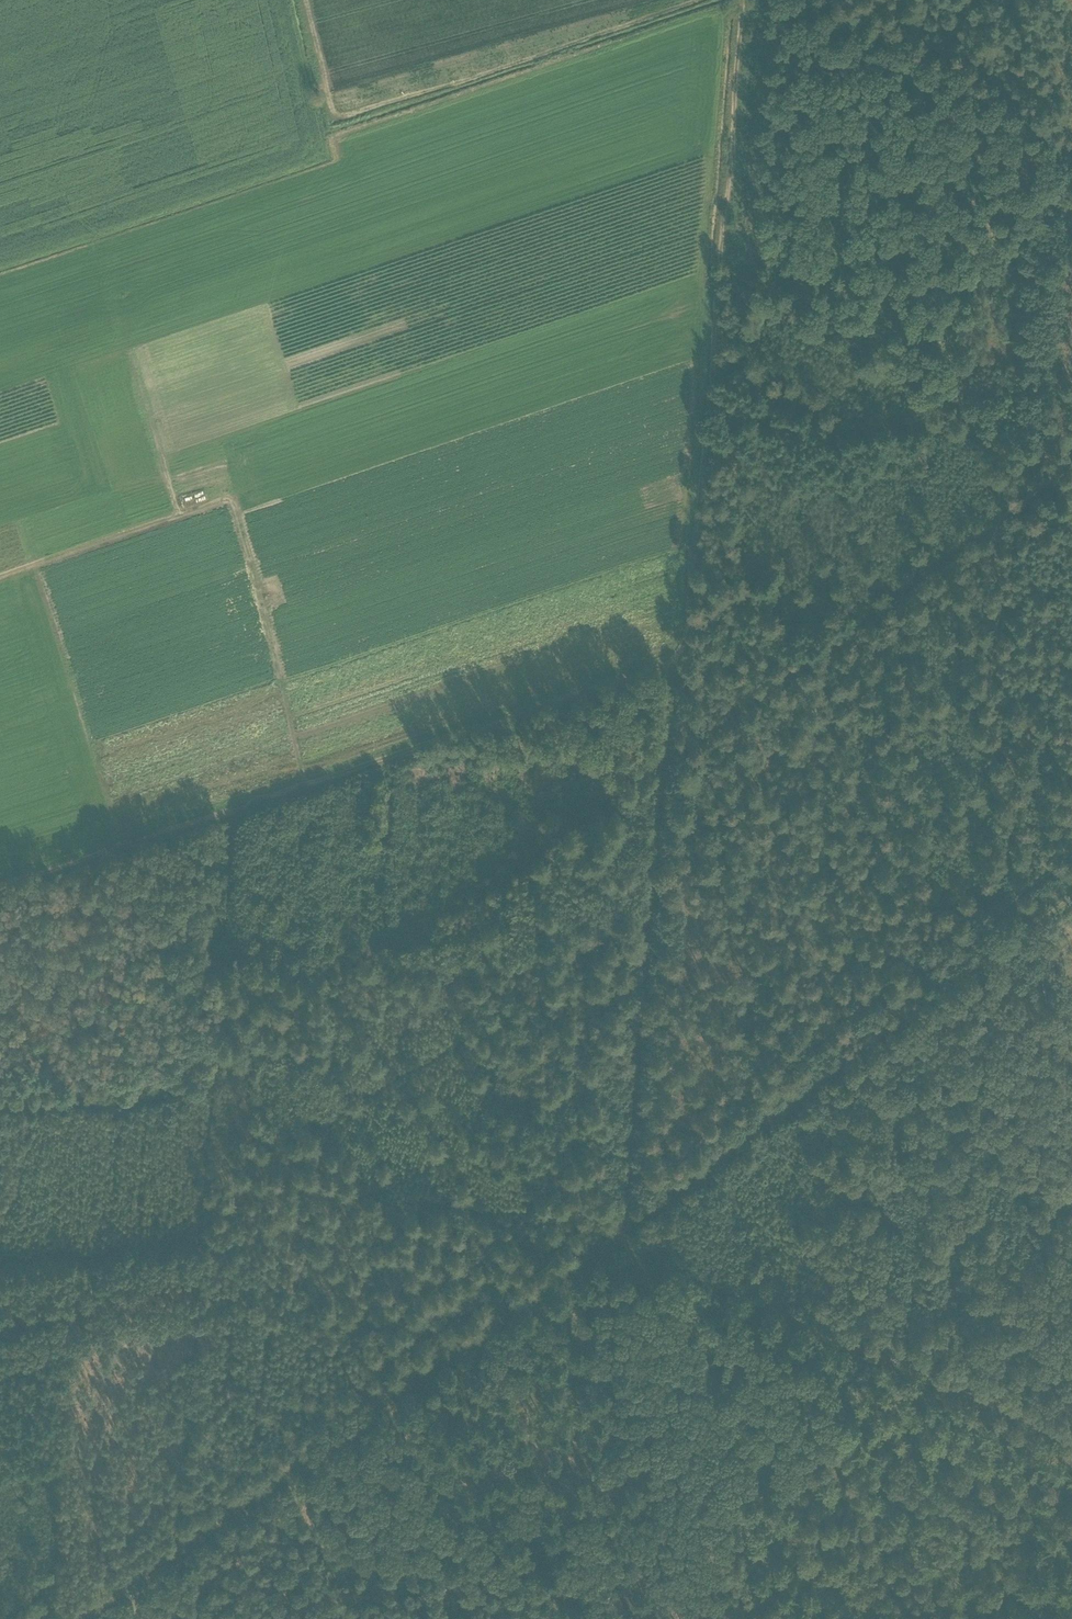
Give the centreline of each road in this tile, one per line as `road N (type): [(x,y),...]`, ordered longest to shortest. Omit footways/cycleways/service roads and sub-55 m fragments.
road 1 (track): [(676,657),(0,888)]
road 2 (track): [(629,1221),(70,1618)]
road 3 (track): [(676,657),(739,0)]
road 4 (track): [(645,936),(203,1171),(197,1243)]
road 5 (track): [(1071,898),(629,1221)]
road 6 (track): [(1071,1421),(634,1233),(629,1221)]
road 7 (track): [(645,936),(625,1085),(629,1221)]
road 8 (track): [(661,748),(645,936)]

